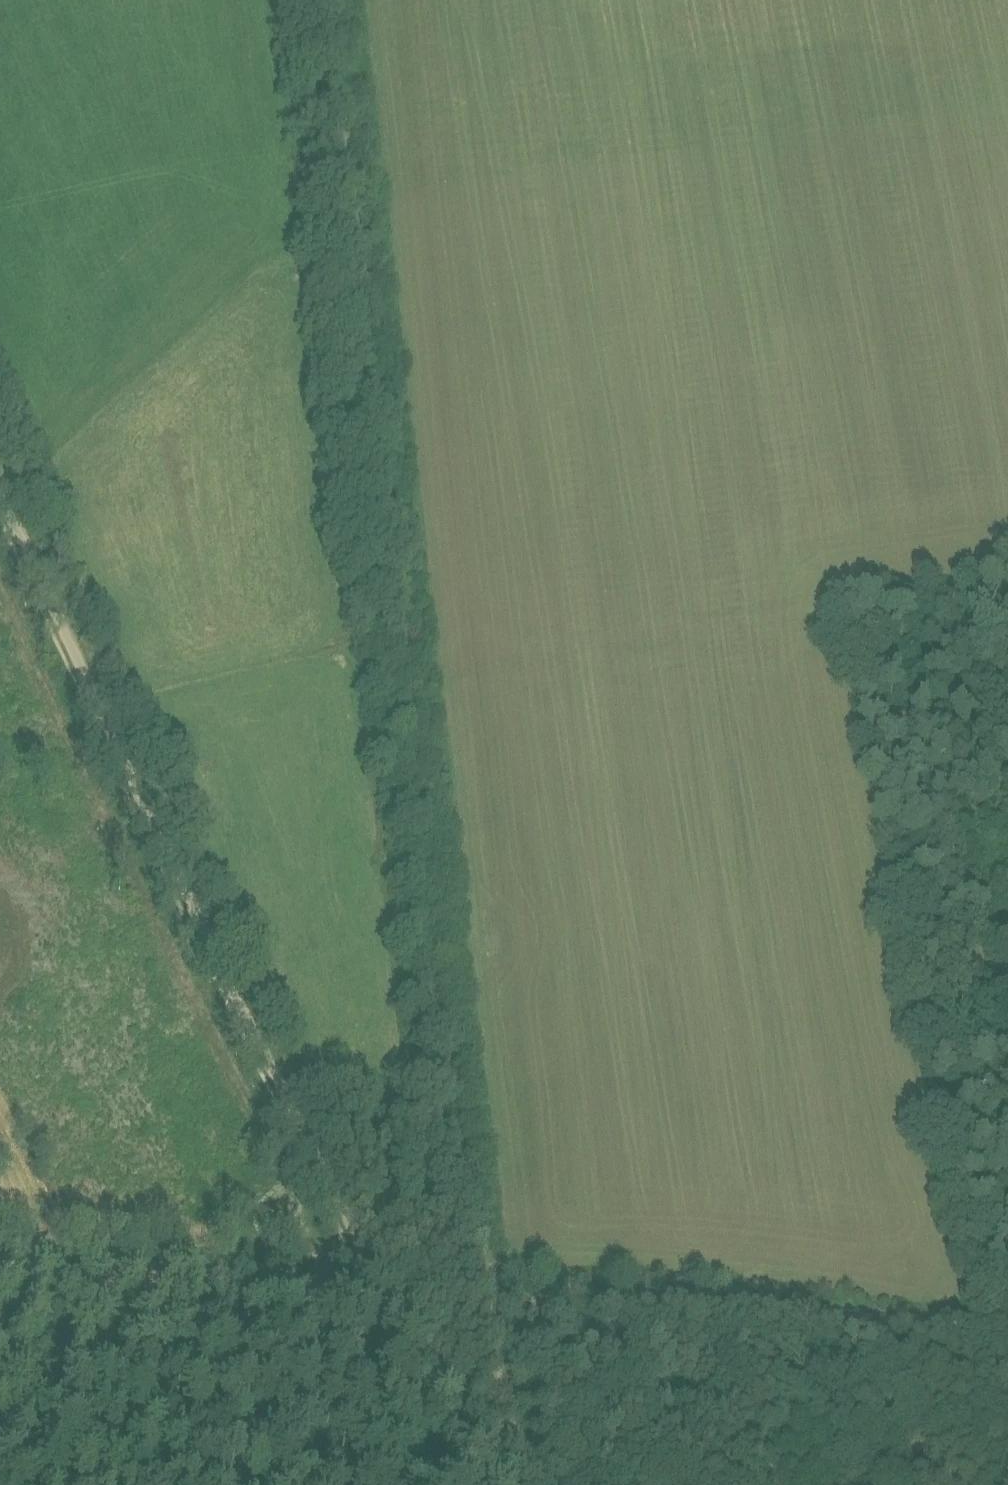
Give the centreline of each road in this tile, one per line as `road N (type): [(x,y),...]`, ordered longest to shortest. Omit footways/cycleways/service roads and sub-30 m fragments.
road 1 (track): [(479,1296),(1007,1322)]
road 2 (track): [(0,1262),(363,1283)]
road 3 (track): [(496,1484),(384,1287)]
road 4 (track): [(527,1484),(479,1296)]

